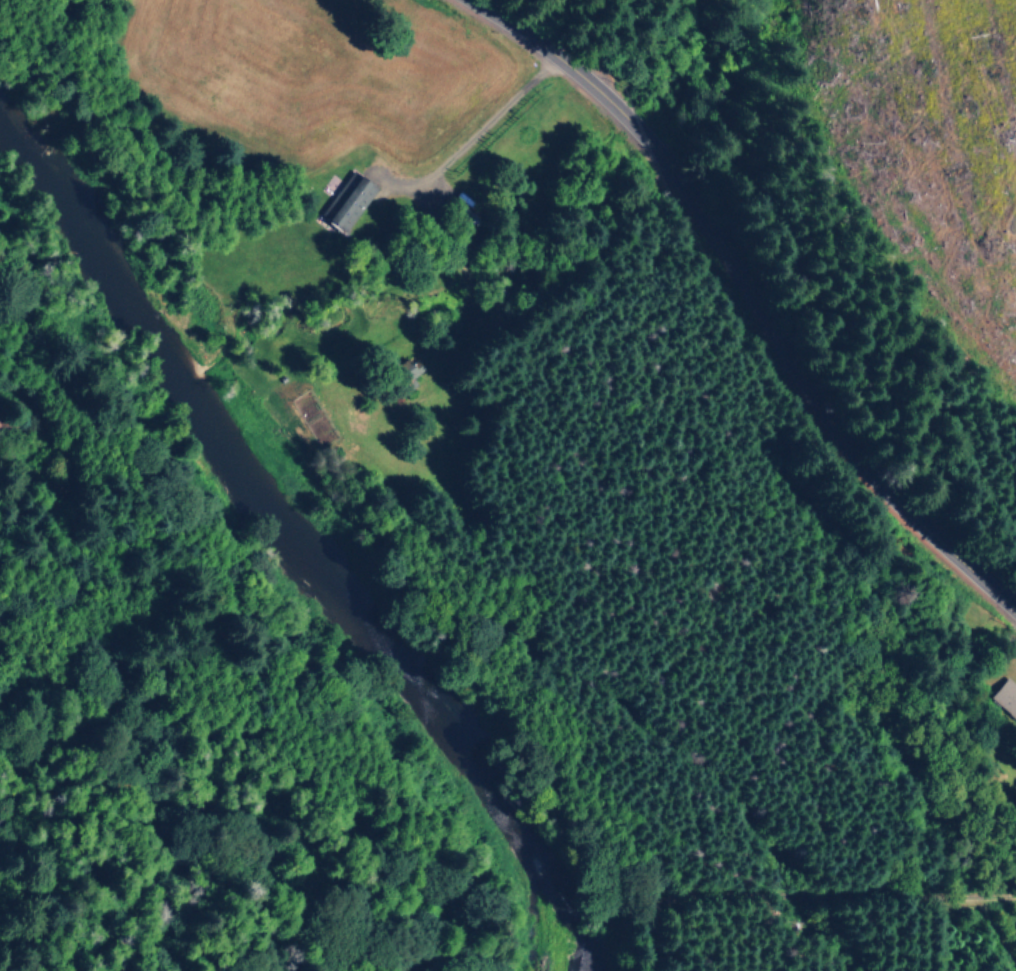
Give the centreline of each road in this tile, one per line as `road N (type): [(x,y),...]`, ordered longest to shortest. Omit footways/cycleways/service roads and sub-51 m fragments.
road 1 (secondary): [(448,0),(596,98),(664,171),(775,364),(863,486),(940,569),(1015,632)]
road 2 (residential): [(737,296),(420,502)]

